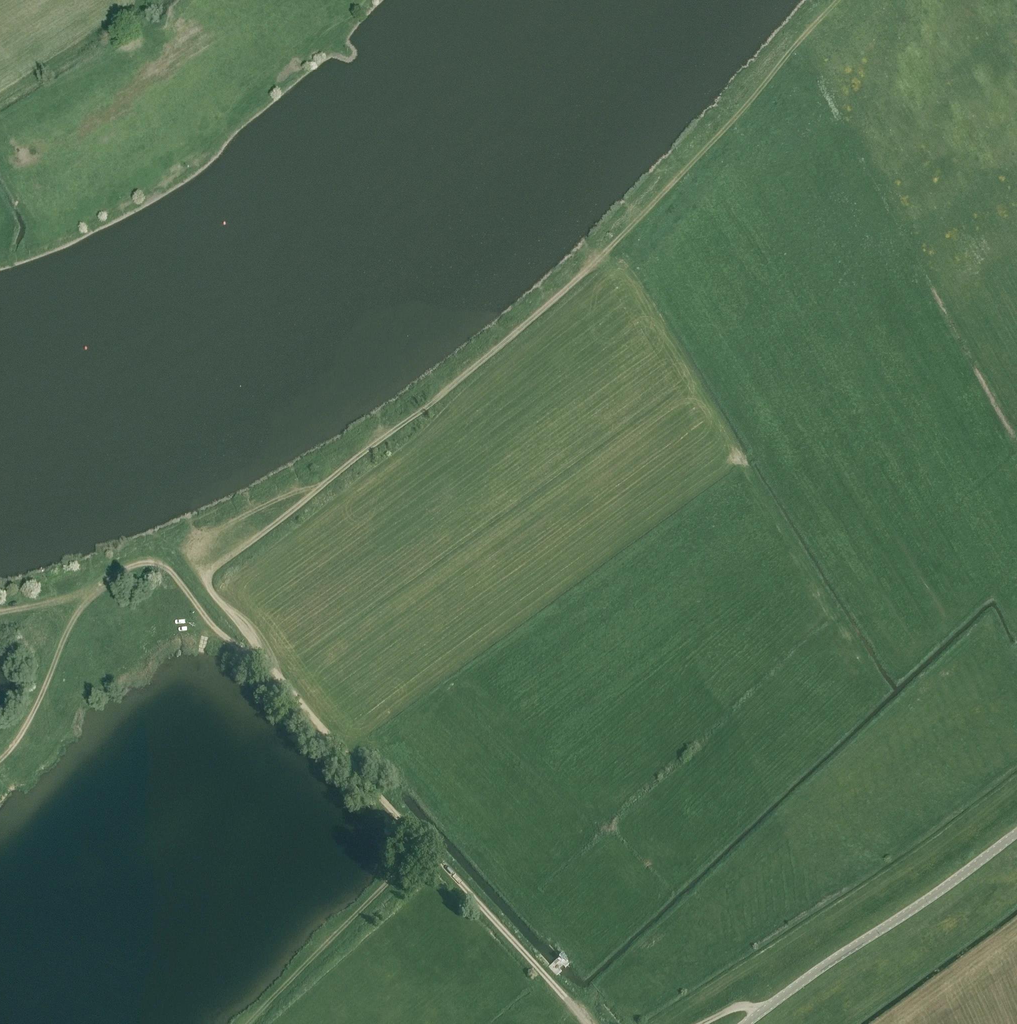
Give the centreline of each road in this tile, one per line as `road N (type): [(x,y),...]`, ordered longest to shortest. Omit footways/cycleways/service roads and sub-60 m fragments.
road 1 (track): [(588,1023),(389,807),(249,639)]
road 2 (tertiary): [(745,1023),(1016,832)]

